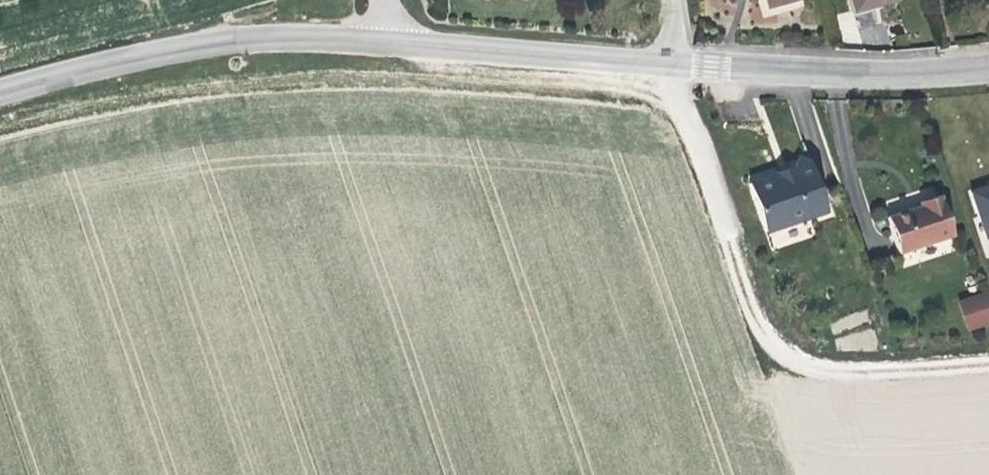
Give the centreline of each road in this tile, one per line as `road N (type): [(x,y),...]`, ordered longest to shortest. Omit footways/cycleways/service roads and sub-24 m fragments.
road 1 (track): [(0,119),(203,81),(370,76),(580,83),(641,94),(695,121)]
road 2 (track): [(988,357),(836,370),(806,362),(762,329),(675,63)]
road 3 (residential): [(675,63),(840,74),(988,69)]
road 4 (residential): [(381,44),(675,63)]
road 5 (unclassified): [(0,95),(121,61),(256,39)]
road 6 (residential): [(256,39),(381,44)]

